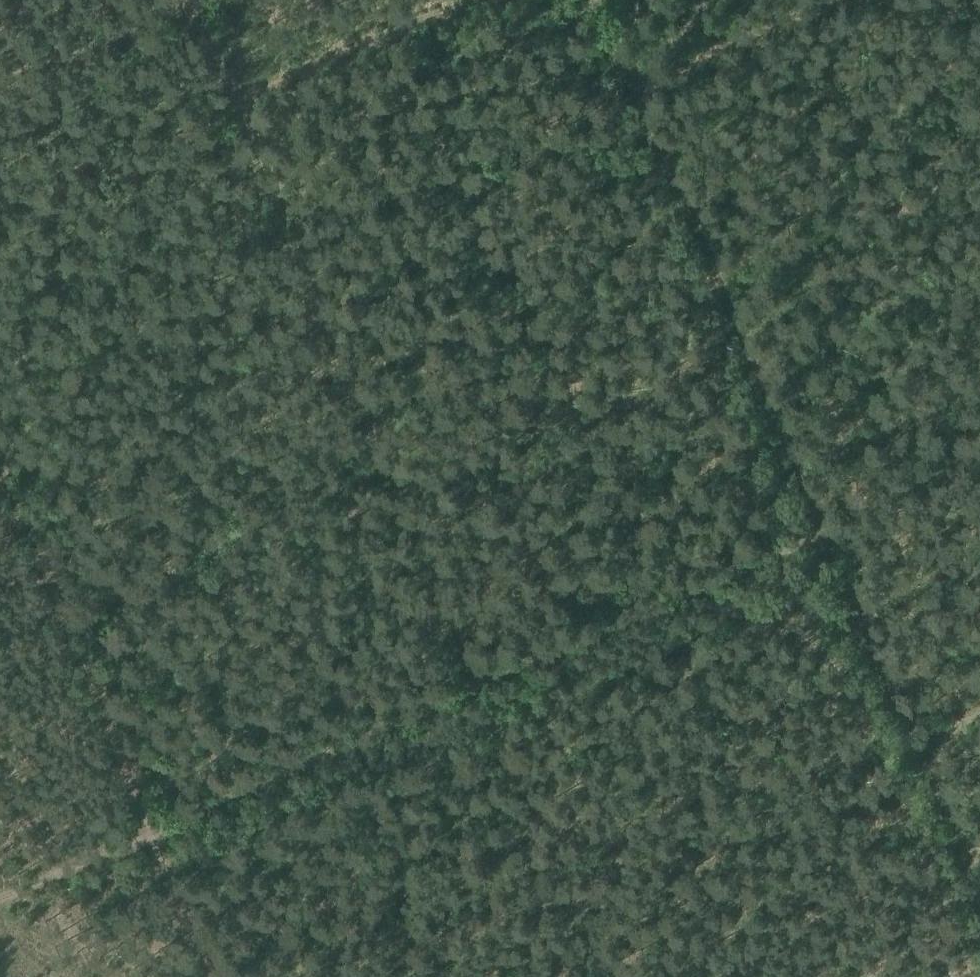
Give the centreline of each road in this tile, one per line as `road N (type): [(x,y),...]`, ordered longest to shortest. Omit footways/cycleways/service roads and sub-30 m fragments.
road 1 (track): [(595,0),(979,907)]
road 2 (track): [(639,99),(863,0)]

